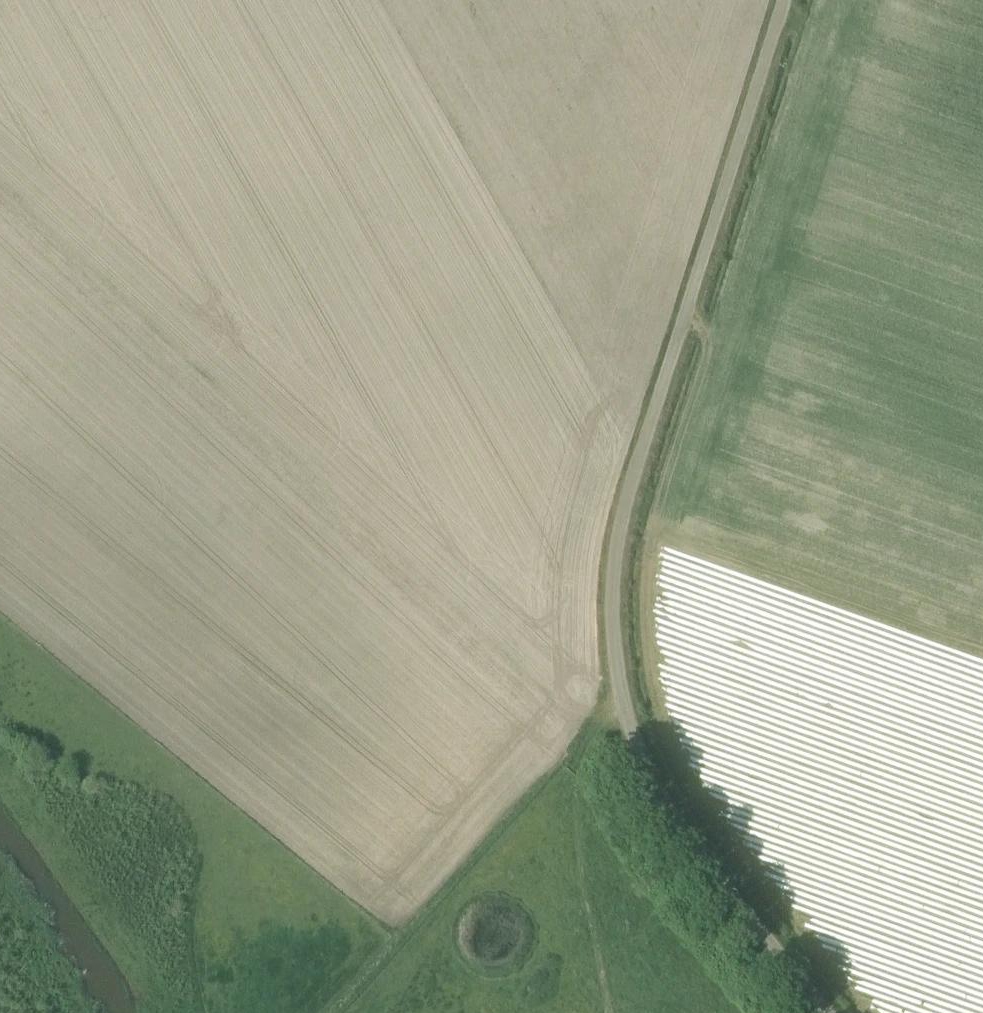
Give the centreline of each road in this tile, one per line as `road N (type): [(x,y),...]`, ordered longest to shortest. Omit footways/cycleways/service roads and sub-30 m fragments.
road 1 (unclassified): [(853,1012),(675,809),(625,693),(613,588),(636,456),(777,0)]

